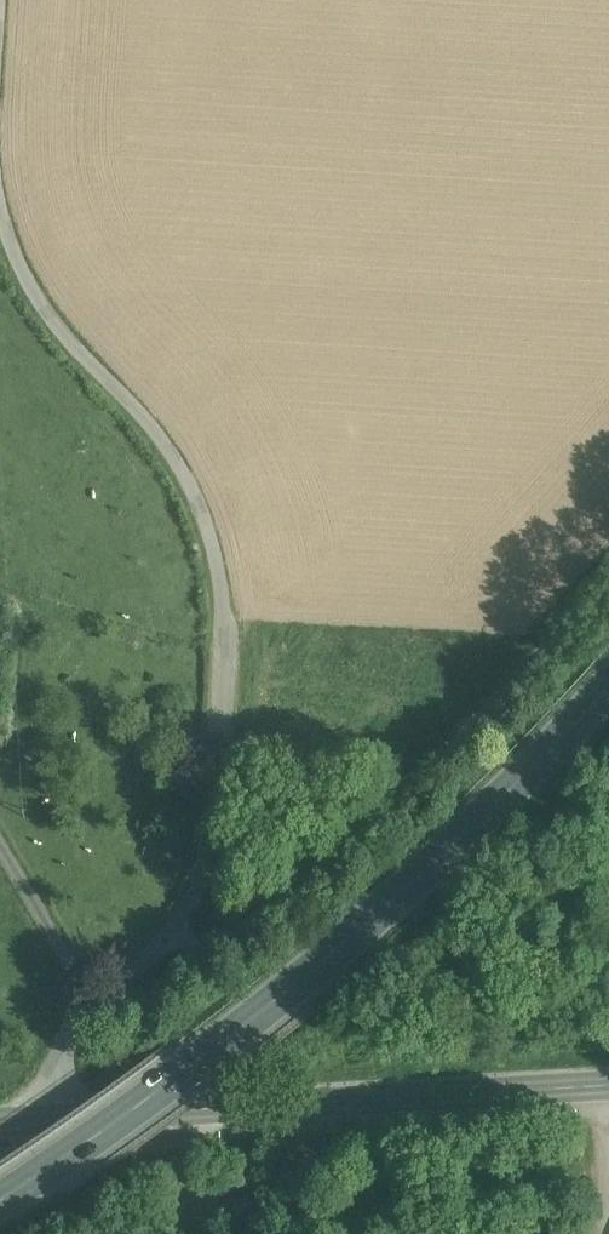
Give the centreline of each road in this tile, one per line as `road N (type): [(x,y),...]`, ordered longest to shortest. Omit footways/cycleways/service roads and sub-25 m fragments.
road 1 (track): [(58,1113),(94,1023),(194,903),(209,838),(229,609),(190,477),(36,293),(0,210)]
road 2 (primary): [(608,688),(444,852),(298,981),(0,1196)]
road 3 (tertiary): [(0,1116),(608,1080)]

